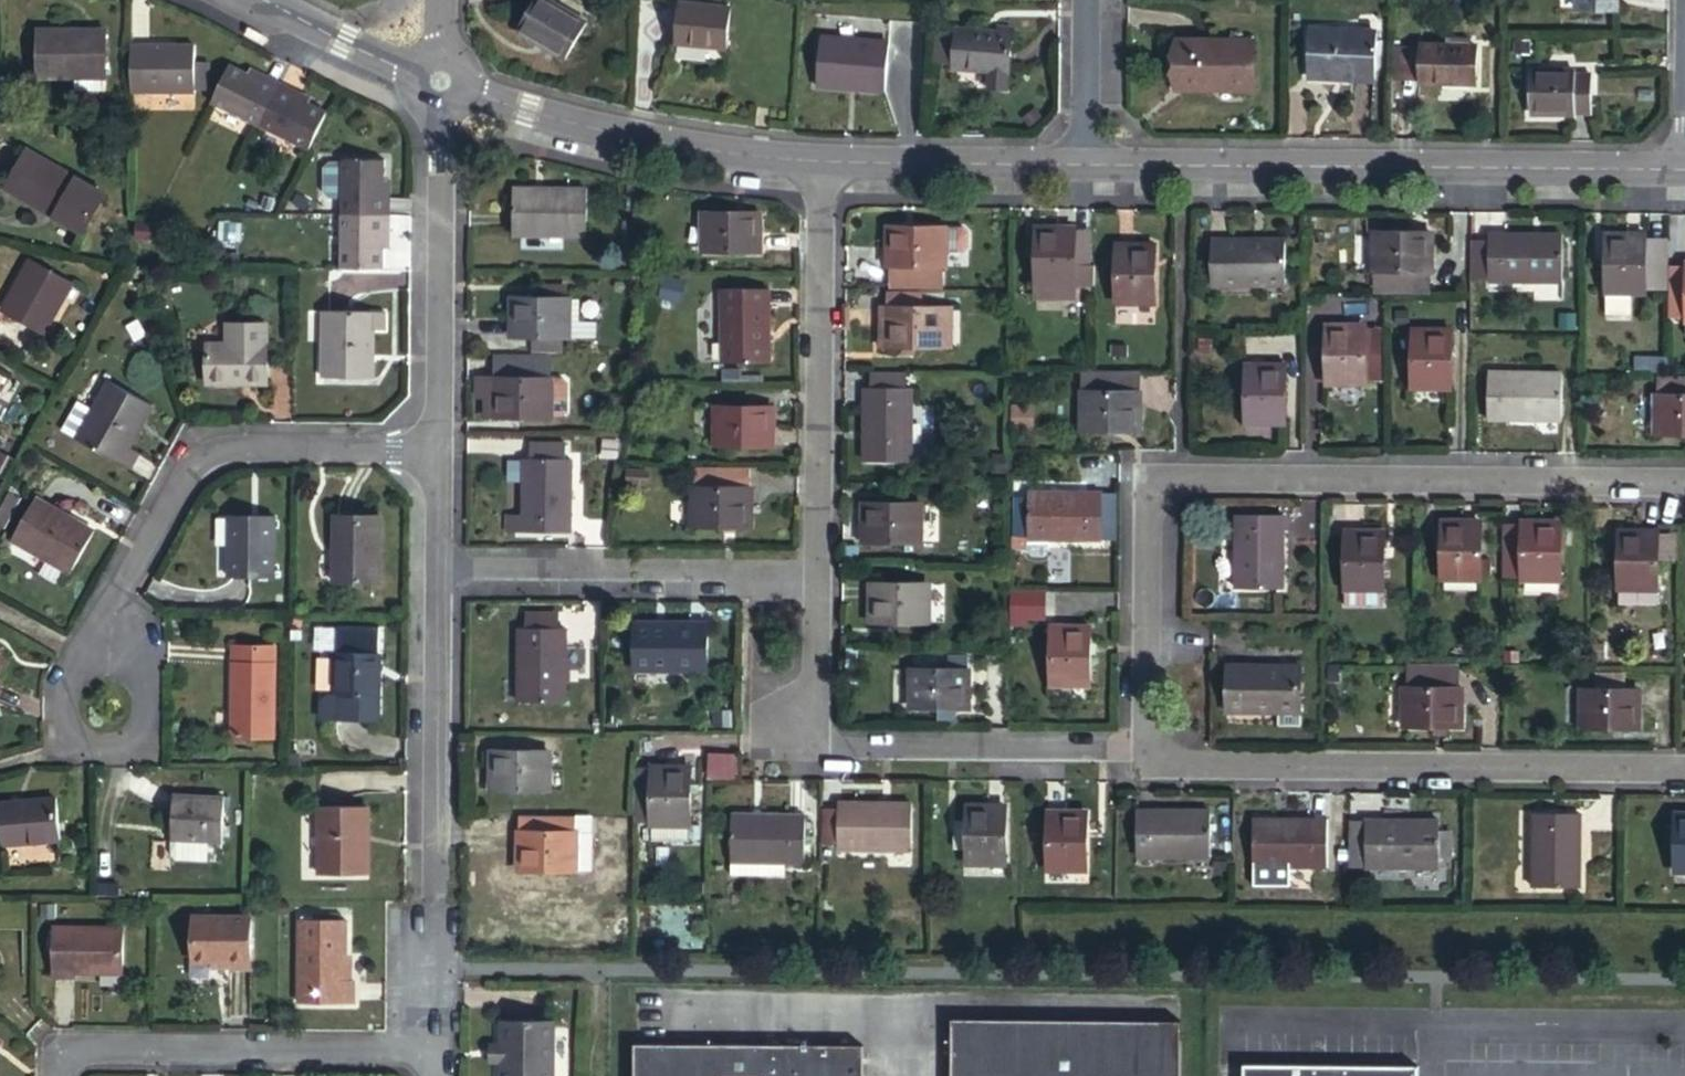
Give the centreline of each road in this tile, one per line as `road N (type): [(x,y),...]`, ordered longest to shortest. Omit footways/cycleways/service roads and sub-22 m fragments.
road 1 (residential): [(1684,482),(1183,480),(1147,504),(1142,770)]
road 2 (residential): [(1684,170),(1087,165)]
road 3 (residential): [(1142,770),(1684,772)]
road 4 (residential): [(1142,770),(1092,761),(810,757),(810,576)]
road 5 (residential): [(436,446),(198,448),(82,660)]
road 6 (residential): [(810,576),(823,162)]
road 7 (residential): [(432,1050),(56,1050),(56,1075)]
road 8 (residential): [(823,162),(683,148),(442,82)]
road 9 (residential): [(442,82),(436,446)]
road 10 (residential): [(437,570),(427,880)]
road 11 (residential): [(1087,165),(823,162)]
road 12 (residential): [(442,82),(265,0)]
road 13 (residential): [(609,573),(437,570)]
road 14 (residential): [(645,574),(810,576)]
road 15 (residential): [(1087,165),(1087,0)]
road 16 (residential): [(82,660),(54,691),(62,732),(90,750),(135,737)]
road 17 (residential): [(135,737),(149,708),(140,676),(114,657),(82,660)]
road 18 (residential): [(432,1050),(427,923)]
road 19 (residential): [(436,446),(437,570)]

